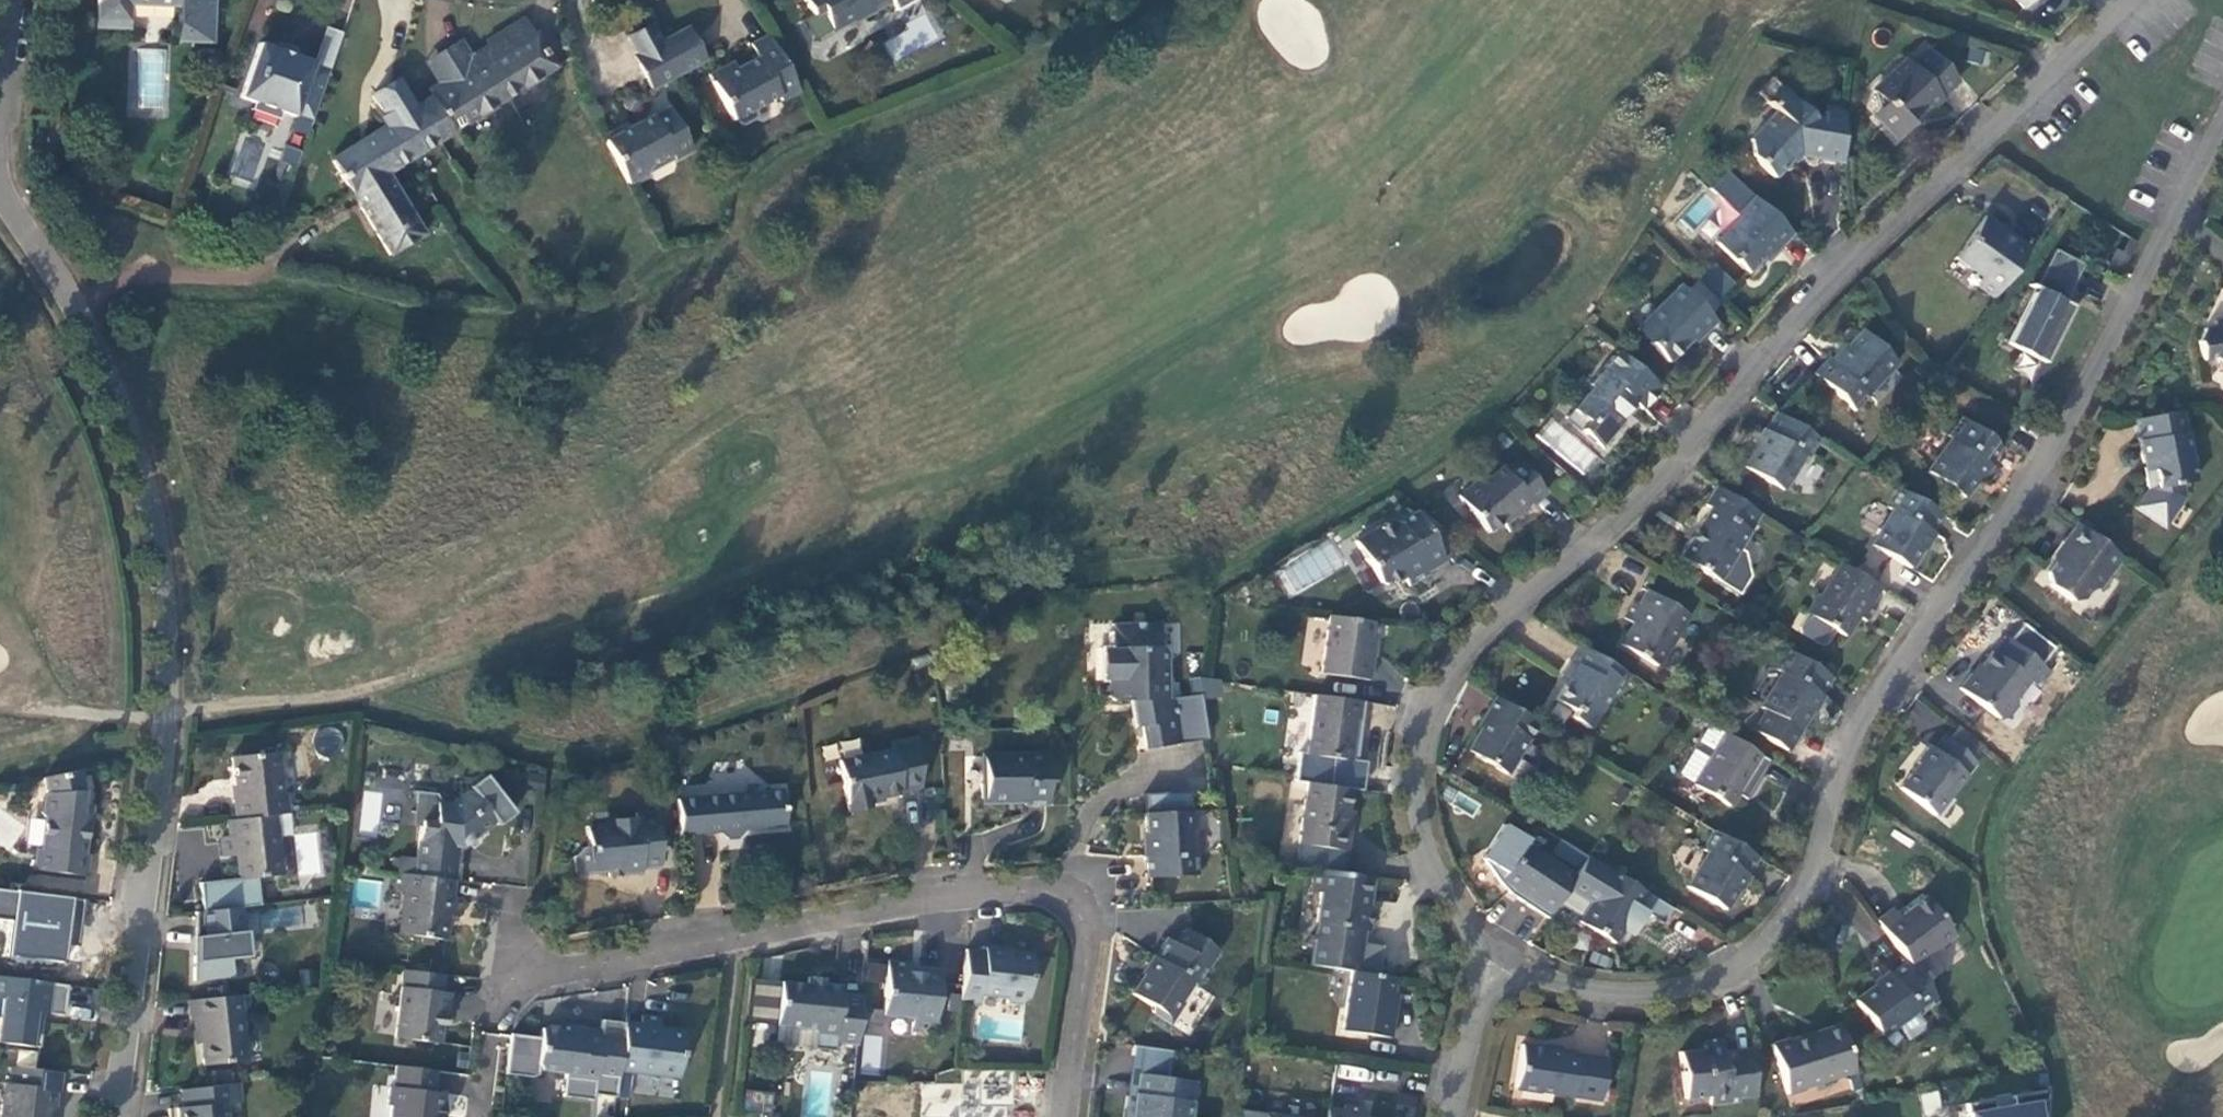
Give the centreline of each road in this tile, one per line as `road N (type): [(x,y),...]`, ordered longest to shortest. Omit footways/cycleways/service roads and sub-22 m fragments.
road 1 (residential): [(1486,959),(1646,1007),(1780,943),(1866,726),(2120,313),(2222,122)]
road 2 (residential): [(2126,0),(1758,354),(1646,491),(1437,695),(1416,782),(1428,854)]
road 3 (residential): [(119,1116),(167,668),(160,553),(95,354),(0,166)]
road 4 (residential): [(1072,1116),(1089,918),(1068,895),(937,898),(506,981)]
road 5 (residential): [(1453,1116),(1486,959)]
road 6 (residential): [(0,137),(13,0)]
road 7 (residential): [(506,981),(489,1115)]

